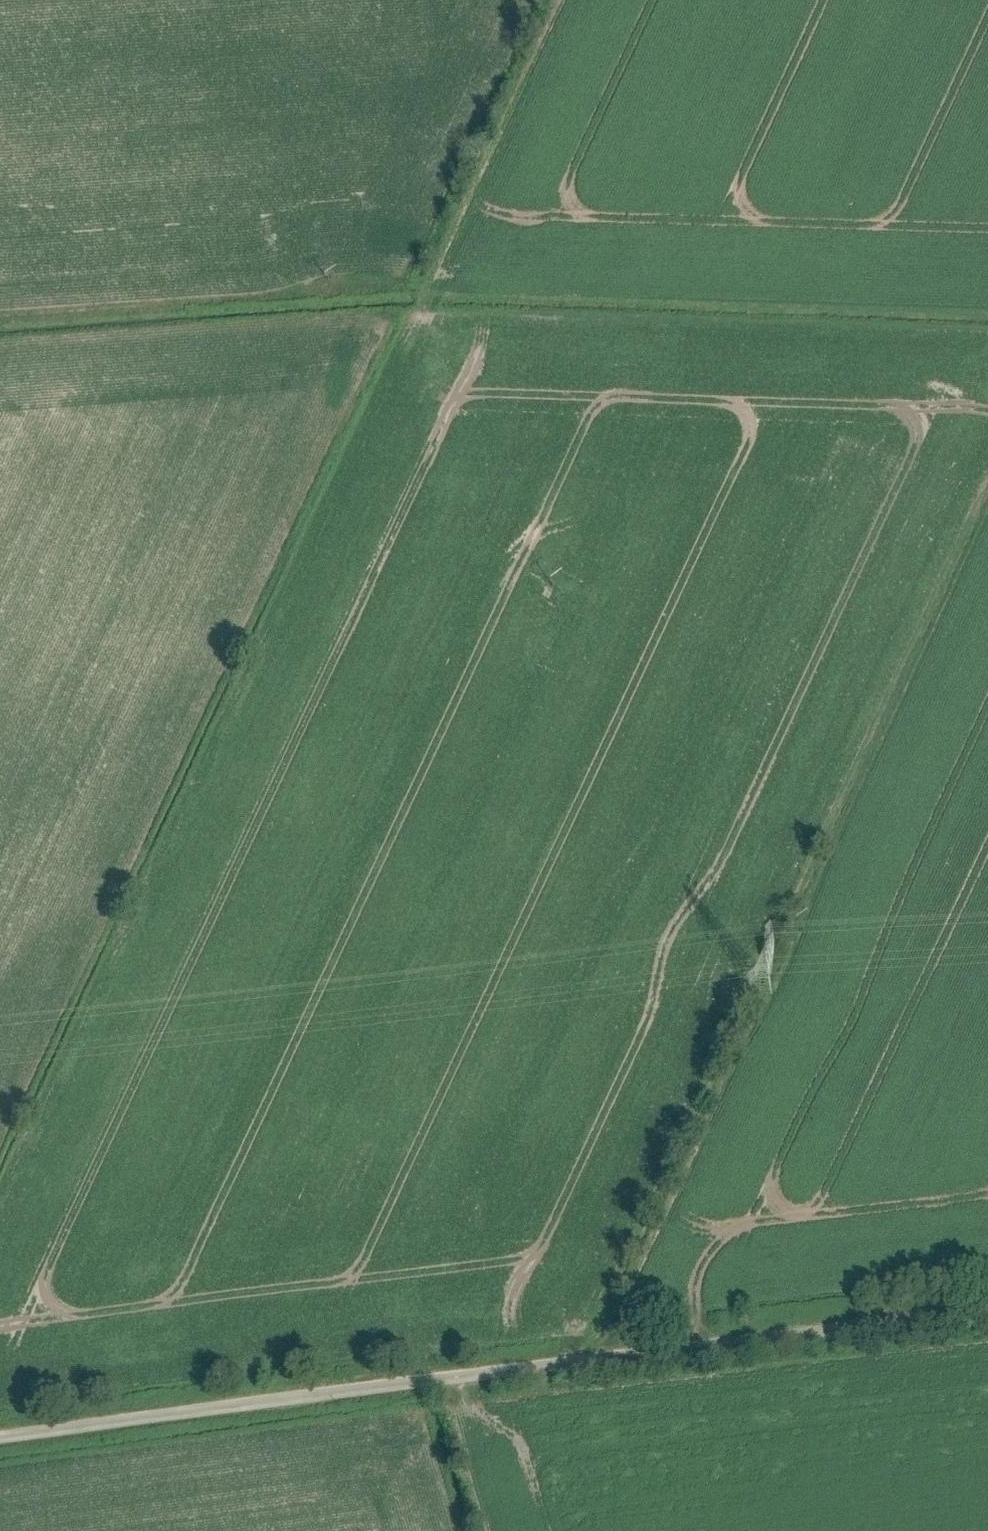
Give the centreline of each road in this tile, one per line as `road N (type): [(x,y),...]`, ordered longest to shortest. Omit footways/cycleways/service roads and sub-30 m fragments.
road 1 (unclassified): [(0,1438),(987,1313)]

